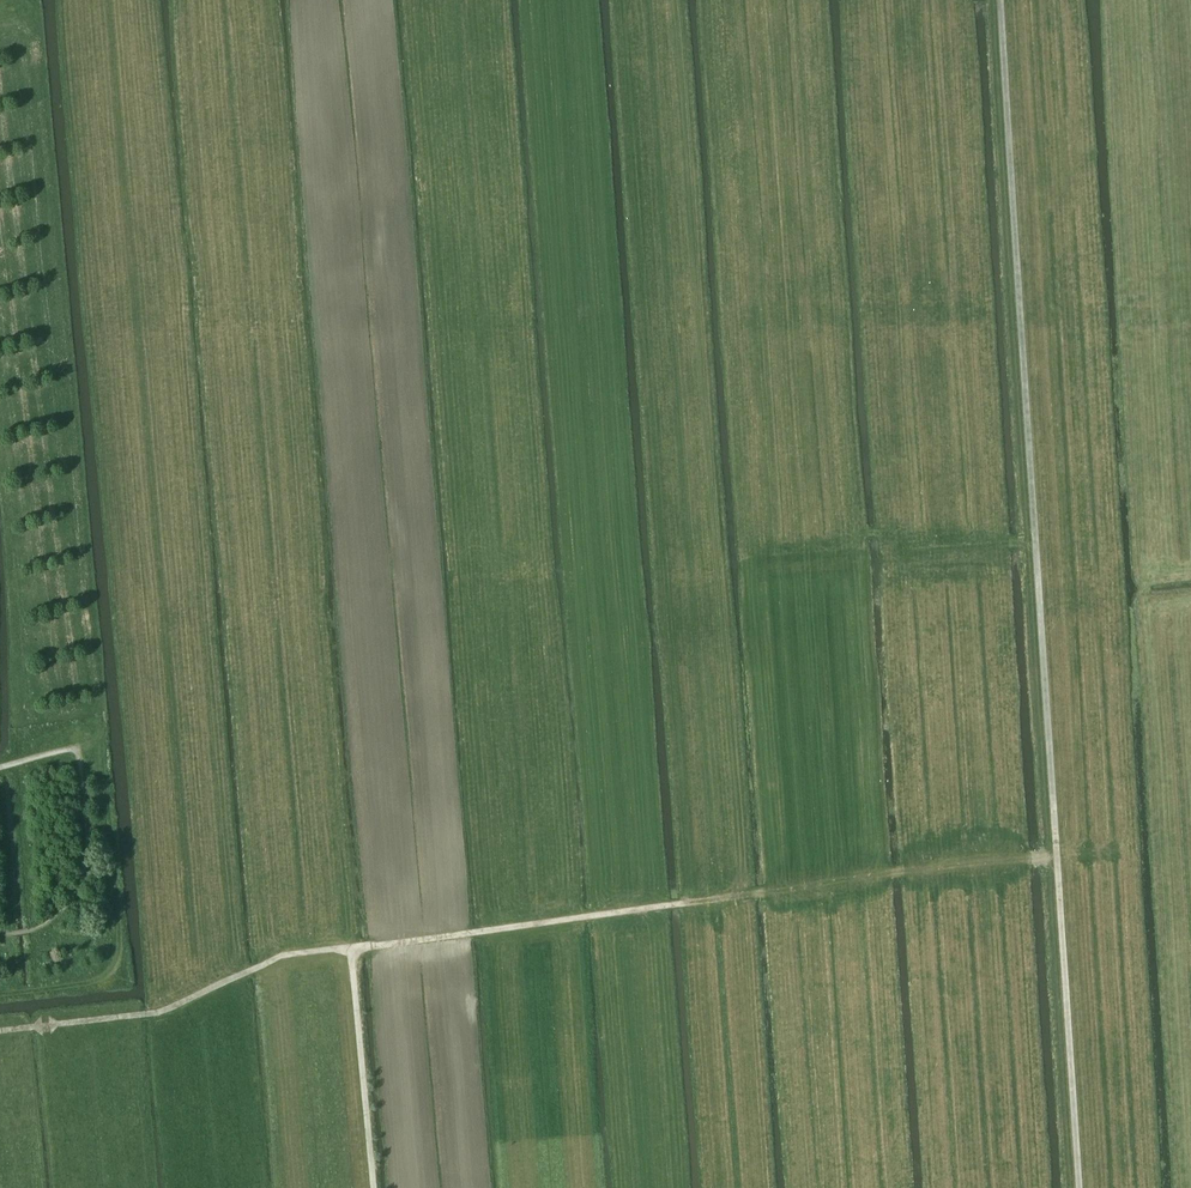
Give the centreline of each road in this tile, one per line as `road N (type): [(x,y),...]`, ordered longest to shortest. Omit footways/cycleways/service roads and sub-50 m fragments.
road 1 (track): [(994,0),(1071,1187)]
road 2 (track): [(692,897),(275,956),(163,1011),(0,1031)]
road 3 (track): [(354,945),(376,1187)]

